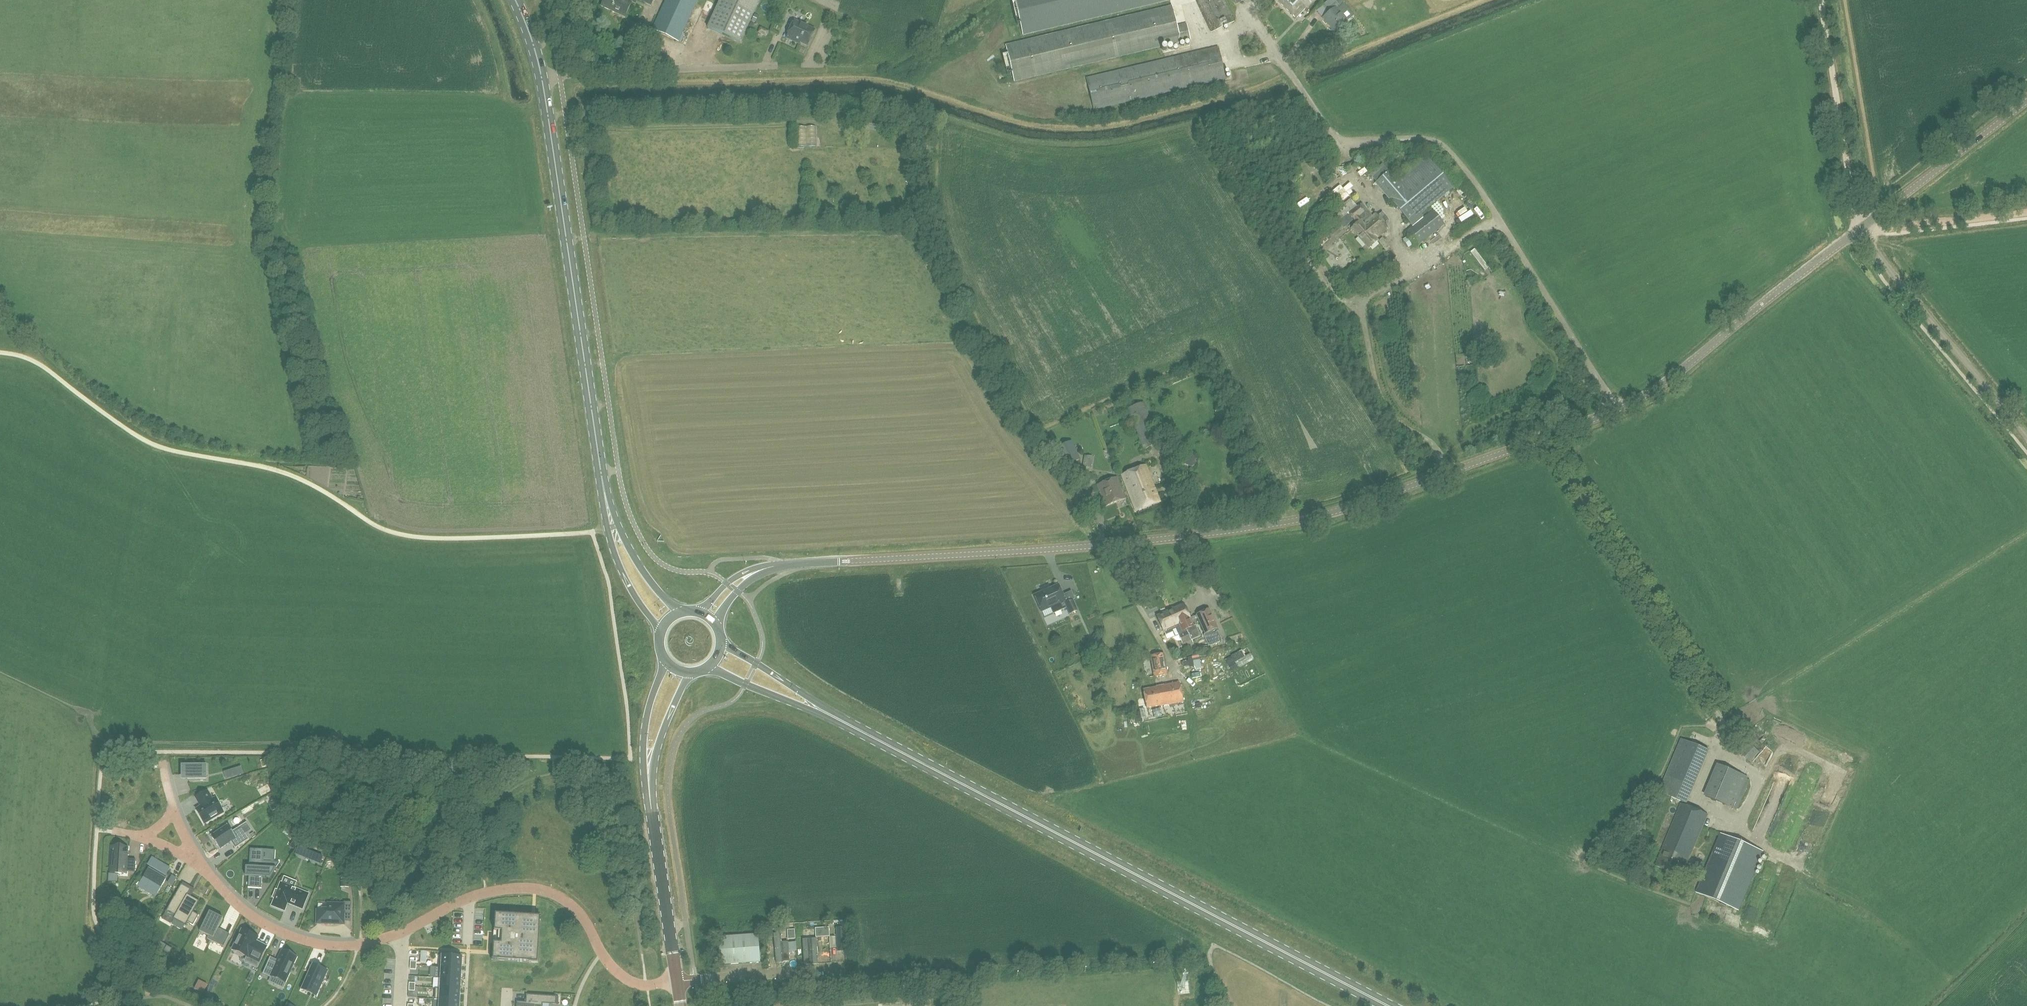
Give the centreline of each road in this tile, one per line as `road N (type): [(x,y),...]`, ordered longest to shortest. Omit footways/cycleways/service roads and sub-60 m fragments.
road 1 (tertiary): [(806,563),(1101,545),(1342,509),(1632,403),(1858,229)]
road 2 (primary): [(819,709),(1388,1005)]
road 3 (primary): [(605,492),(545,97),(515,0)]
road 4 (residential): [(399,934),(473,896),(535,888),(574,906),(623,977),(644,985),(677,981)]
road 5 (unclassified): [(2026,435),(1858,229)]
road 6 (residential): [(200,863),(240,903),(293,935),(340,944),(399,934)]
road 7 (tertiary): [(1858,229),(2026,101)]
road 8 (secondary): [(677,981),(648,774)]
road 9 (track): [(1821,0),(1852,196)]
road 10 (track): [(2026,213),(1858,229)]
road 11 (residential): [(677,981),(844,969)]
road 12 (primary): [(605,492),(616,560),(660,637)]
road 13 (primary): [(684,611),(646,576),(605,492)]
road 14 (primary): [(819,709),(721,639)]
road 15 (primary): [(706,668),(819,709)]

